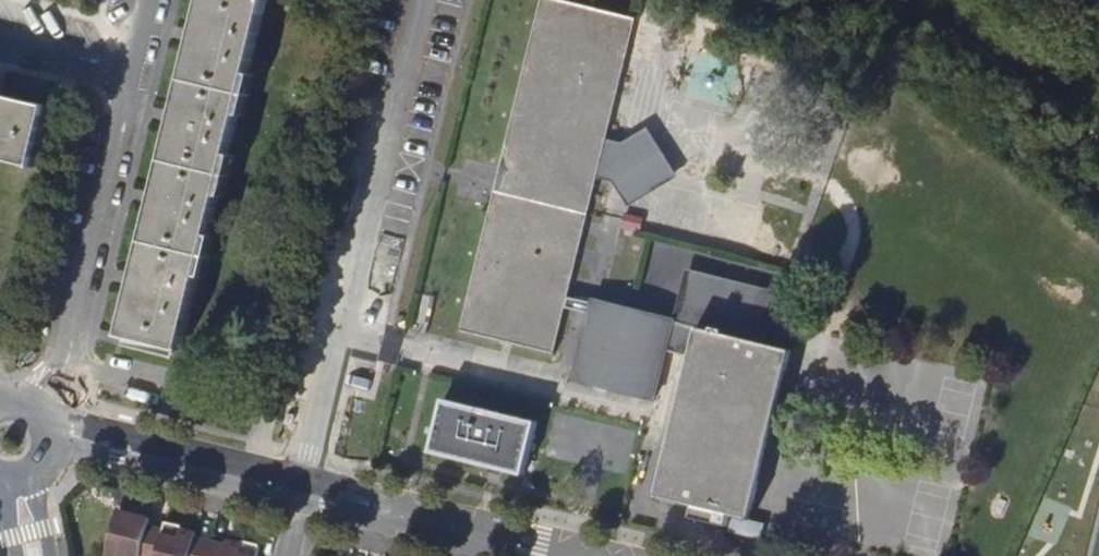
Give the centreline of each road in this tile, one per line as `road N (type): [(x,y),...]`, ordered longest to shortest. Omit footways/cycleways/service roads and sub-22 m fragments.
road 1 (residential): [(307,491),(420,0)]
road 2 (residential): [(134,79),(71,350),(39,414)]
road 3 (residential): [(575,555),(307,491)]
road 4 (residential): [(307,491),(94,439),(51,440)]
road 5 (residential): [(0,46),(134,79)]

